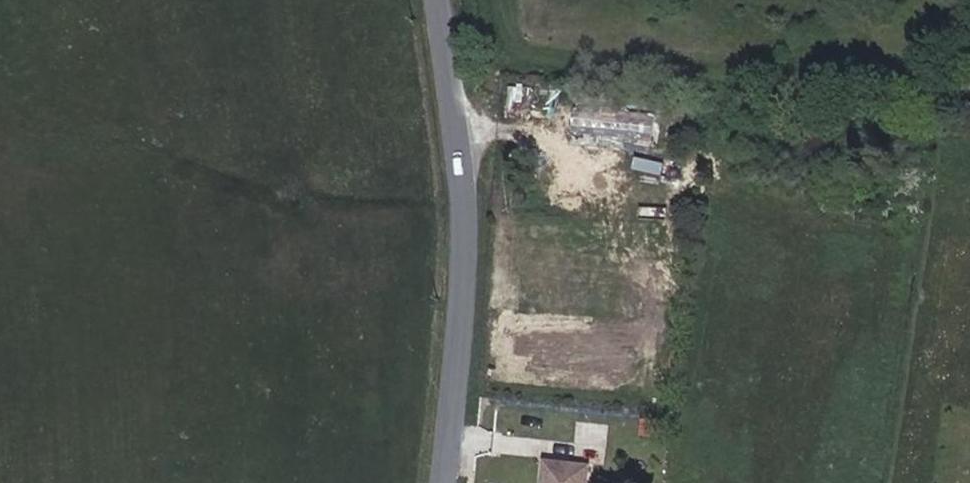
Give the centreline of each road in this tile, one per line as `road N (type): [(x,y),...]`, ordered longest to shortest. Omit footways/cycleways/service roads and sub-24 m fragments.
road 1 (unclassified): [(443,482),(461,319),(463,156),(443,0)]

